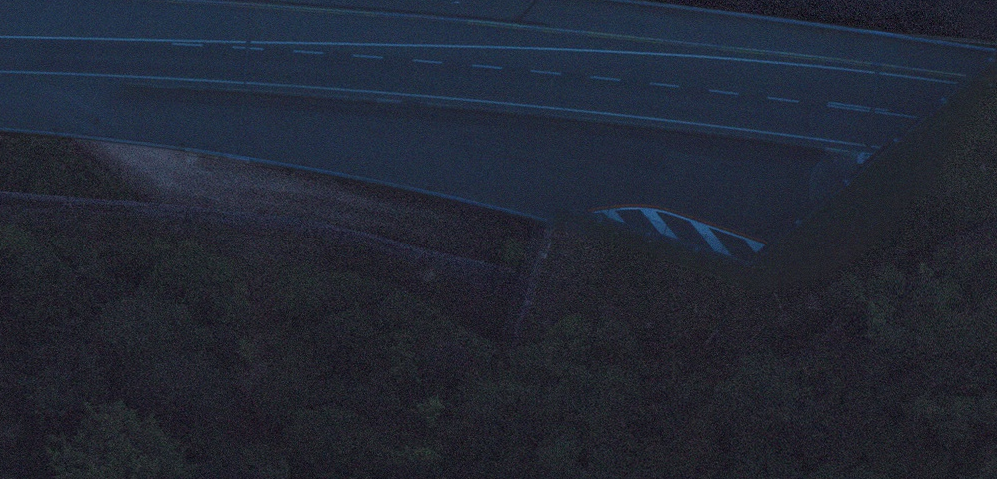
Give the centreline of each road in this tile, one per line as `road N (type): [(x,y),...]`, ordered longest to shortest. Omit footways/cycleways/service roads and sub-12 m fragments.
road 1 (motorway): [(996,140),(432,63),(0,37)]
road 2 (primary): [(201,0),(729,43),(996,82)]
road 3 (track): [(0,224),(245,246),(383,269),(506,323)]

